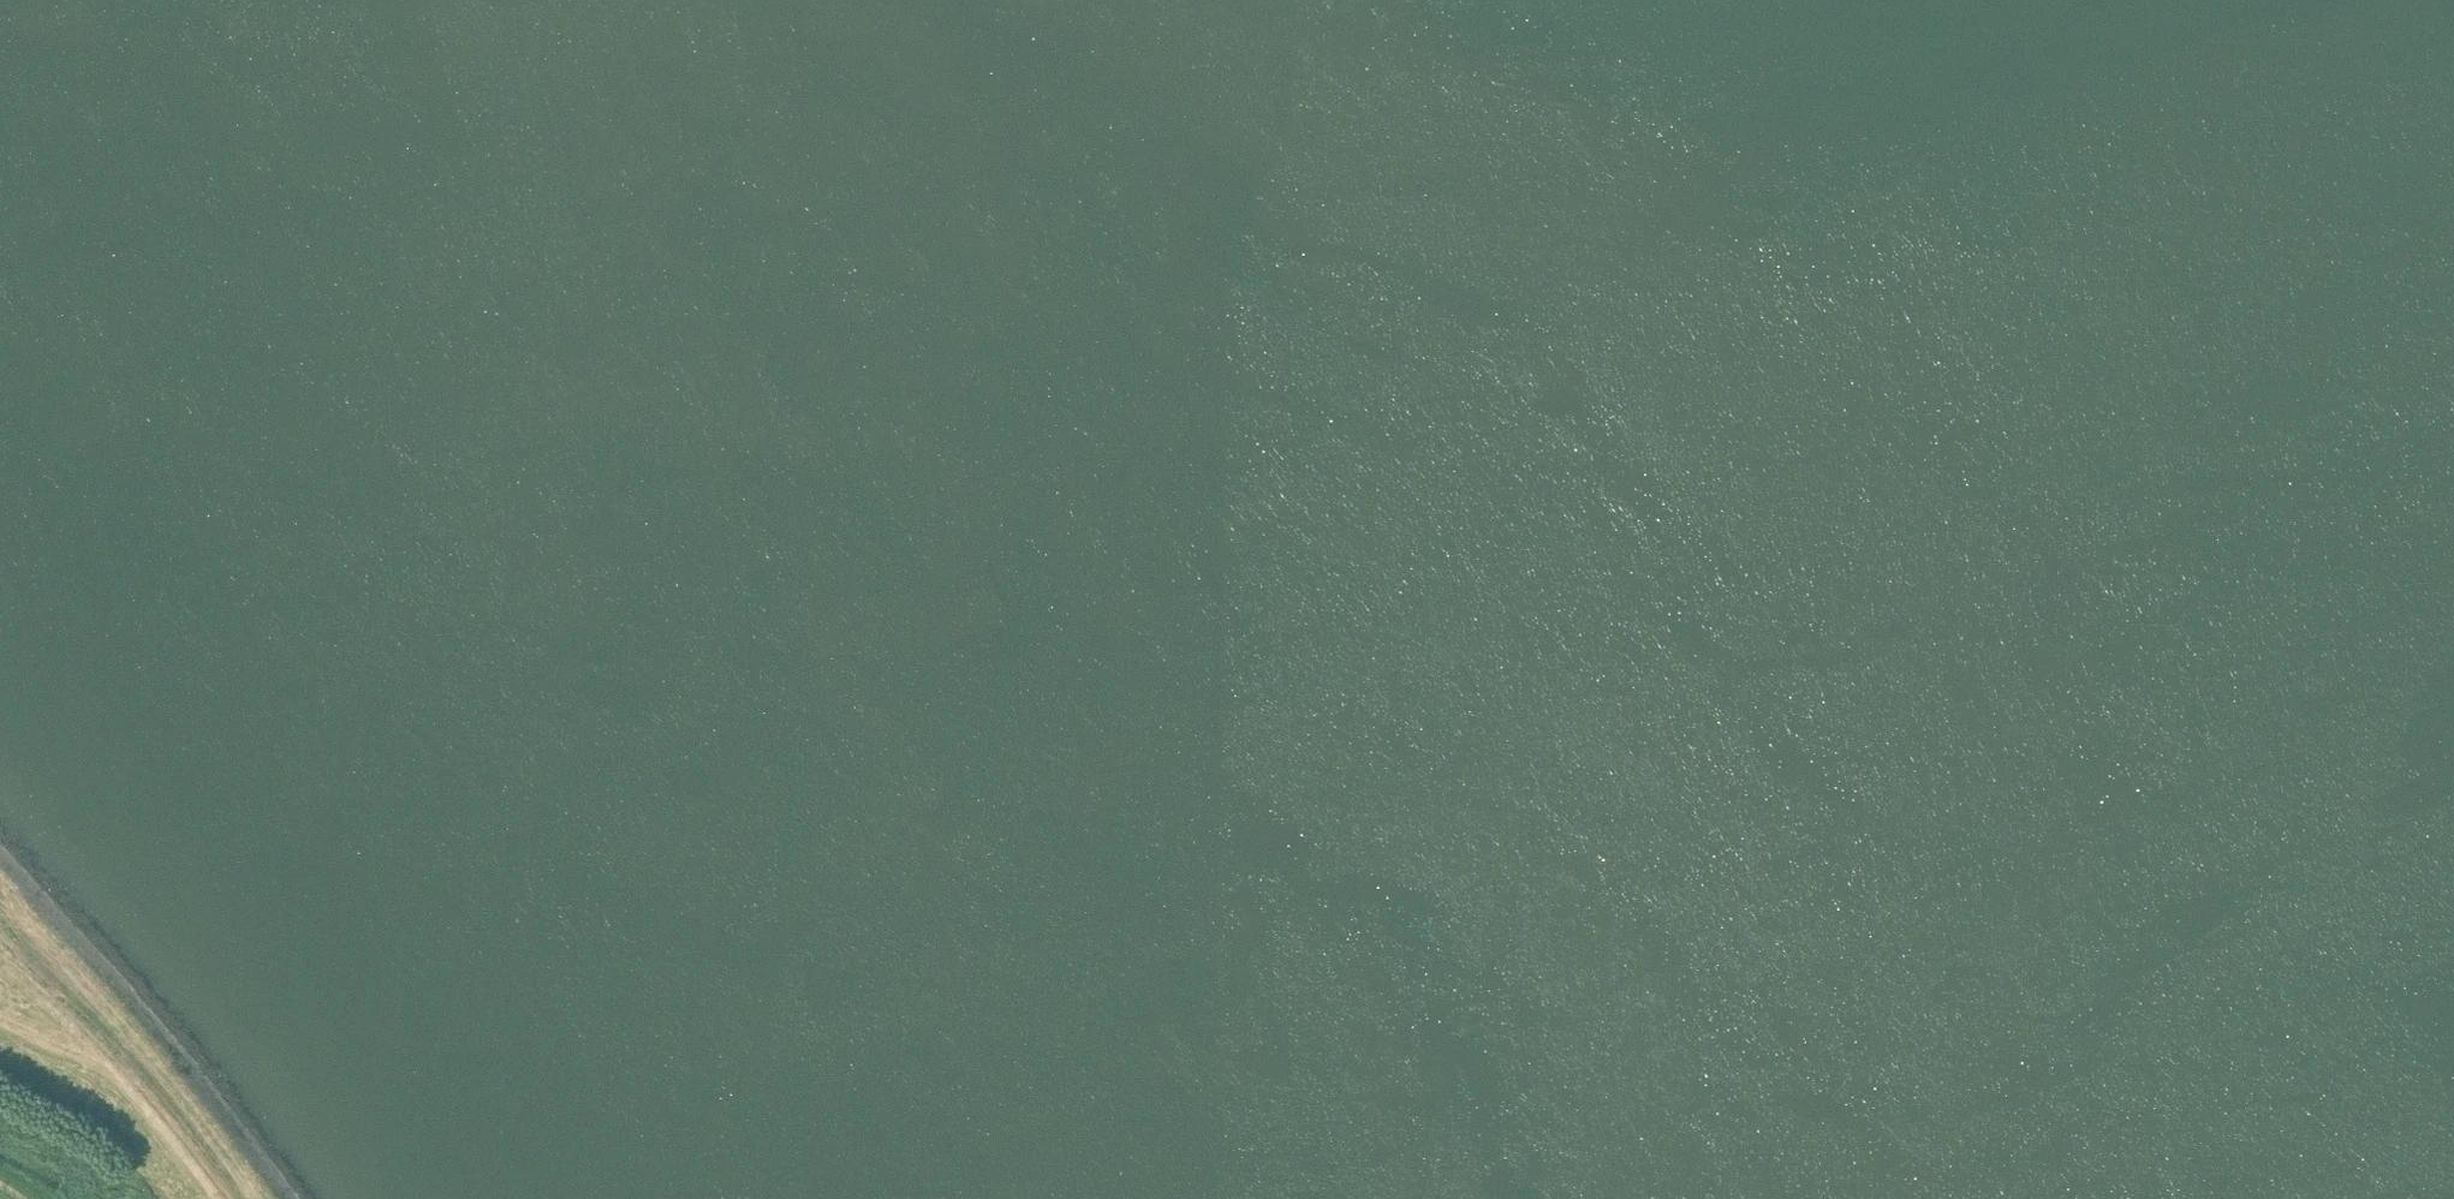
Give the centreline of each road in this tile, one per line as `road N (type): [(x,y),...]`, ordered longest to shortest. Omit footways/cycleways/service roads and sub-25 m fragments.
road 1 (track): [(217,1198),(119,1075),(0,962)]

